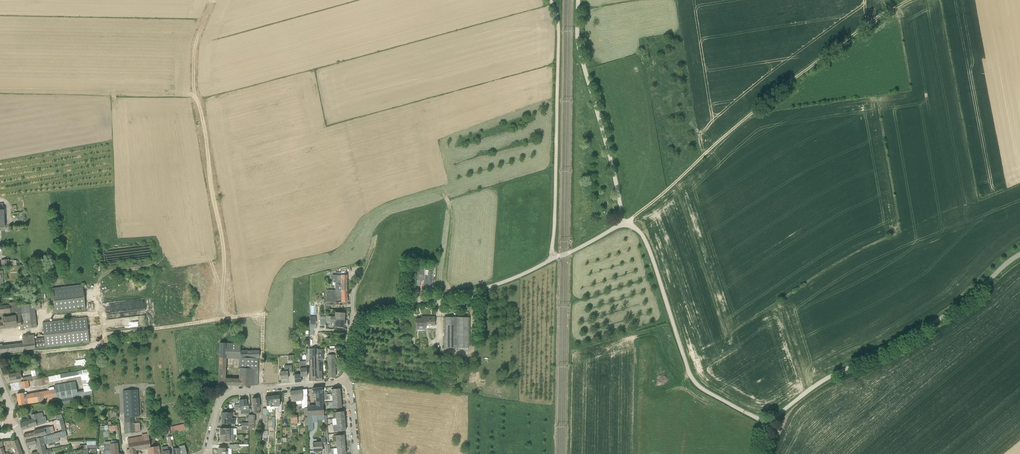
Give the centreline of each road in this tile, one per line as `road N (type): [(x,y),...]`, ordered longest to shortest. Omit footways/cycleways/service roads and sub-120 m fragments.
road 1 (track): [(212,0),(194,47),(194,89),(223,258),(208,289),(163,326),(97,334),(94,313),(39,319),(40,331),(0,338)]
road 2 (track): [(904,0),(805,68),(623,224)]
road 3 (unclassified): [(770,423),(817,384),(942,317),(1019,254)]
road 4 (unclassified): [(770,423),(692,377),(645,239),(623,224)]
road 5 (track): [(550,0),(558,25),(552,260)]
road 6 (unclassified): [(623,224),(579,41),(577,0)]
road 7 (unclassified): [(351,318),(493,285),(552,260)]
road 8 (residential): [(207,453),(225,395),(347,381)]

